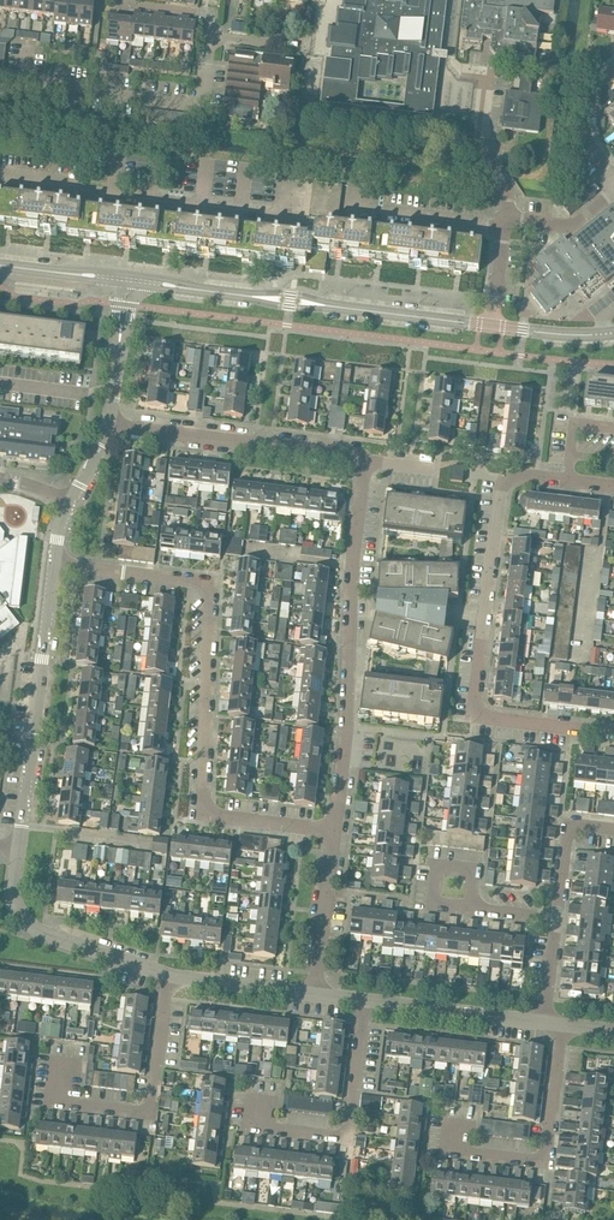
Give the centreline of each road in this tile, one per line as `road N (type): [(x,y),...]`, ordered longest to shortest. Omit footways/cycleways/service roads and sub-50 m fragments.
road 1 (residential): [(332,832),(204,819),(209,593),(201,582),(54,564)]
road 2 (residential): [(365,459),(332,832)]
road 3 (tertiary): [(491,326),(126,278)]
road 4 (residential): [(296,187),(291,216),(0,179)]
road 5 (residential): [(0,89),(19,92),(37,81),(201,106),(212,14),(193,12)]
road 6 (residential): [(18,848),(54,564)]
road 7 (residential): [(63,1068),(58,1108),(153,1119),(169,977)]
road 8 (residential): [(257,1102),(254,1128),(346,1141),(364,1001)]
road 9 (residential): [(365,459),(108,425)]
road 10 (residential): [(456,1125),(452,1153),(543,1165),(565,1028)]
road 11 (residential): [(475,719),(506,480)]
road 12 (residential): [(169,977),(25,921),(14,896),(18,848)]
road 13 (residential): [(545,1026),(364,1001)]
road 14 (residential): [(332,832),(317,997)]
road 15 (residential): [(505,223),(348,209)]
road 16 (residential): [(317,997),(169,977)]
road 17 (residential): [(108,425),(126,278)]
road 18 (residential): [(558,923),(573,824),(613,828)]
road 19 (residential): [(475,719),(613,737)]
road 20 (residential): [(613,181),(585,139),(592,83),(613,68)]
road 21 (tertiary): [(126,278),(0,264)]
road 22 (tertiary): [(613,333),(491,326)]
road 23 (residential): [(505,223),(573,225),(613,193)]

